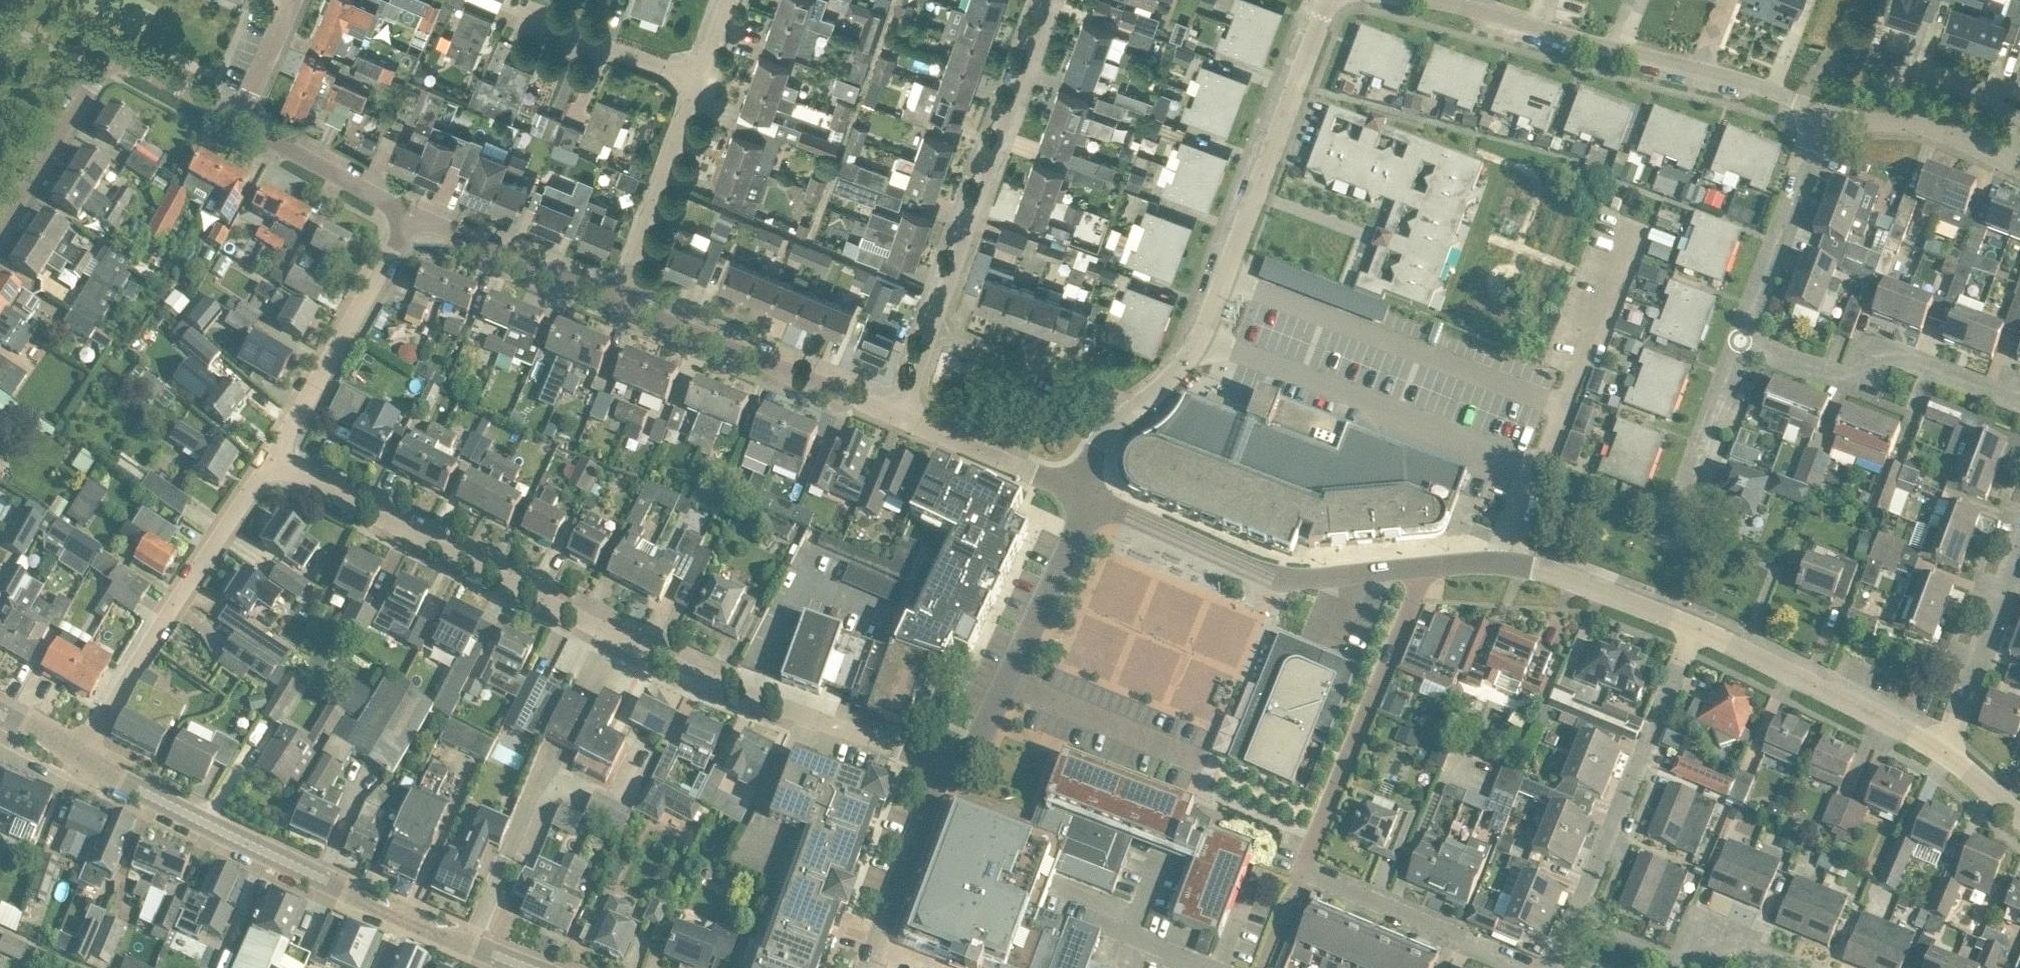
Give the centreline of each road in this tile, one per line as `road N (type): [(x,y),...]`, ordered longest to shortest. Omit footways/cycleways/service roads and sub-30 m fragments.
road 1 (residential): [(939,771),(629,641),(272,458)]
road 2 (tertiary): [(524,967),(336,890),(75,757)]
road 3 (residential): [(1124,411),(1165,384),(1202,335),(1330,0)]
road 4 (residential): [(1823,111),(1731,77),(1434,0)]
road 5 (residential): [(1080,488),(1285,579),(1422,567)]
road 6 (residential): [(75,757),(272,458)]
road 7 (residential): [(924,335),(1045,0)]
road 8 (residential): [(0,233),(101,70),(135,65),(237,120)]
road 9 (residential): [(1300,871),(1422,567)]
road 10 (residential): [(939,771),(980,736),(1071,541),(1080,488)]
road 11 (residential): [(1572,918),(1691,624)]
road 12 (residential): [(897,411),(620,301)]
road 13 (residential): [(2019,396),(1874,352),(1827,365),(1740,337)]
road 14 (residential): [(1945,749),(1691,624)]
road 15 (residential): [(272,458),(404,209)]
road 16 (residential): [(1529,967),(1300,871)]
road 17 (residential): [(1799,967),(1731,939),(1681,958),(1572,918)]
road 18 (residential): [(1740,337),(1823,111)]
road 19 (residential): [(1691,624),(1537,567),(1463,564)]
road 20 (residential): [(620,301),(404,209)]
road 21 (residential): [(620,301),(697,82)]
road 22 (residential): [(1124,411),(924,335)]
road 23 (residential): [(864,967),(939,771)]
road 24 (residential): [(2019,553),(1945,749)]
road 25 (residential): [(1080,488),(897,411)]
road 26 (residential): [(404,209),(237,120)]
road 27 (residential): [(697,82),(520,22)]
road 28 (residential): [(1996,156),(1933,128),(1823,111)]
road 29 (residential): [(1678,496),(1740,337)]
road 30 (residential): [(1198,967),(1130,941),(1122,917),(1064,893)]
road 31 (residential): [(237,120),(289,0)]

